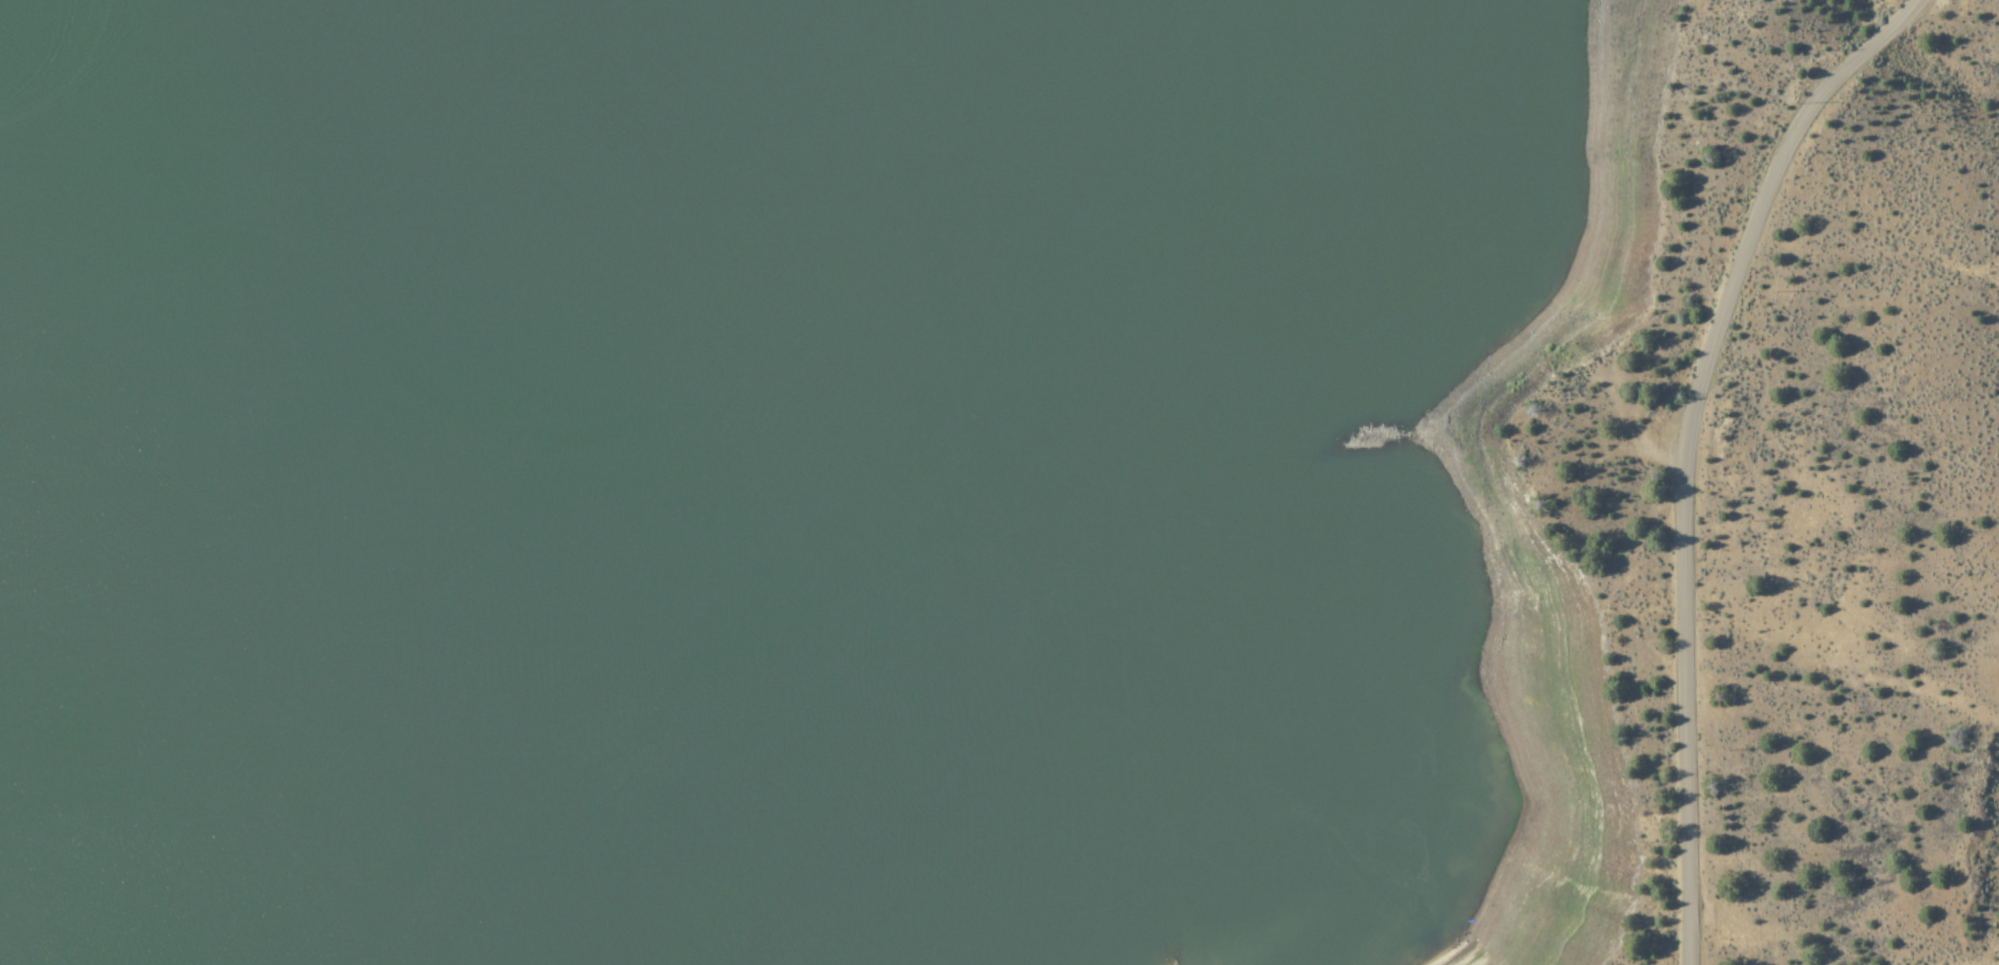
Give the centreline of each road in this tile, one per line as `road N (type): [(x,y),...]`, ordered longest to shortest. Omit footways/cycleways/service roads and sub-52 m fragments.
road 1 (tertiary): [(1911,0),(1845,64),(1790,148),(1709,373),(1689,458),(1695,964)]

